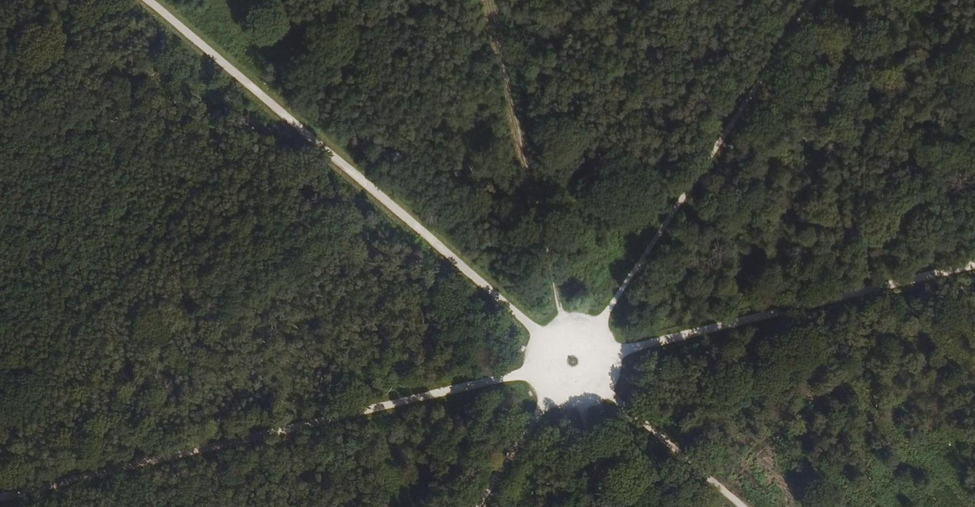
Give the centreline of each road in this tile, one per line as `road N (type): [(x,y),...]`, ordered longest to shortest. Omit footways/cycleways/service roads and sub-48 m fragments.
road 1 (track): [(0,497),(974,268)]
road 2 (track): [(149,0),(573,362)]
road 3 (track): [(814,0),(573,362)]
road 4 (track): [(573,362),(742,506)]
road 5 (track): [(573,362),(477,506)]
road 6 (track): [(606,506),(573,362)]

